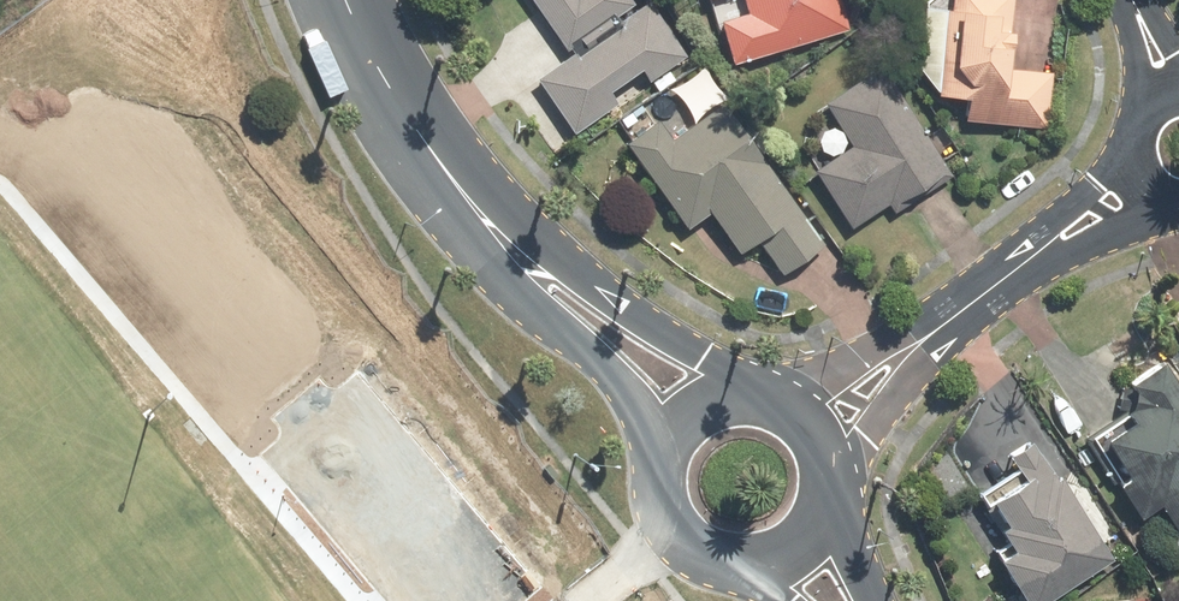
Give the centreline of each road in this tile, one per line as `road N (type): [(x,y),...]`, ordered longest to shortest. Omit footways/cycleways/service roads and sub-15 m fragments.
road 1 (secondary): [(464,193),(753,400)]
road 2 (secondary): [(660,463),(636,404),(555,316),(464,193)]
road 3 (secondary): [(345,0),(393,96),(464,193)]
road 4 (residential): [(958,316),(865,437),(824,473)]
road 5 (residential): [(777,407),(958,316)]
road 6 (residential): [(1178,202),(1042,253)]
road 7 (residential): [(1042,253),(1133,143)]
road 8 (secondary): [(825,493),(813,524),(782,555),(754,564),(719,562)]
road 9 (secondary): [(719,562),(670,526),(659,492),(660,463)]
road 10 (secondary): [(660,463),(693,415),(720,402),(753,400)]

